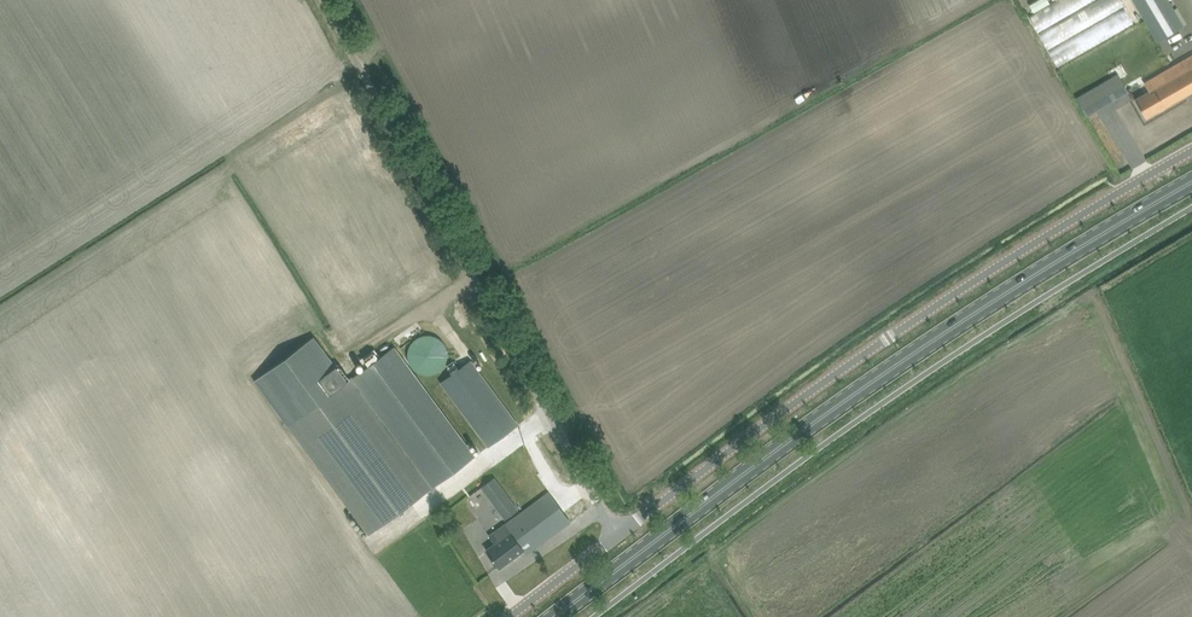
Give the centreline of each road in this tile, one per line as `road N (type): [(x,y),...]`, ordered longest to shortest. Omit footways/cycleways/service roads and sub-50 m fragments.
road 1 (primary): [(554,616),(925,346),(1191,182)]
road 2 (unclassified): [(1191,153),(888,337),(616,538)]
road 3 (unclassified): [(616,538),(322,0)]
road 4 (unclassified): [(616,538),(511,616)]

